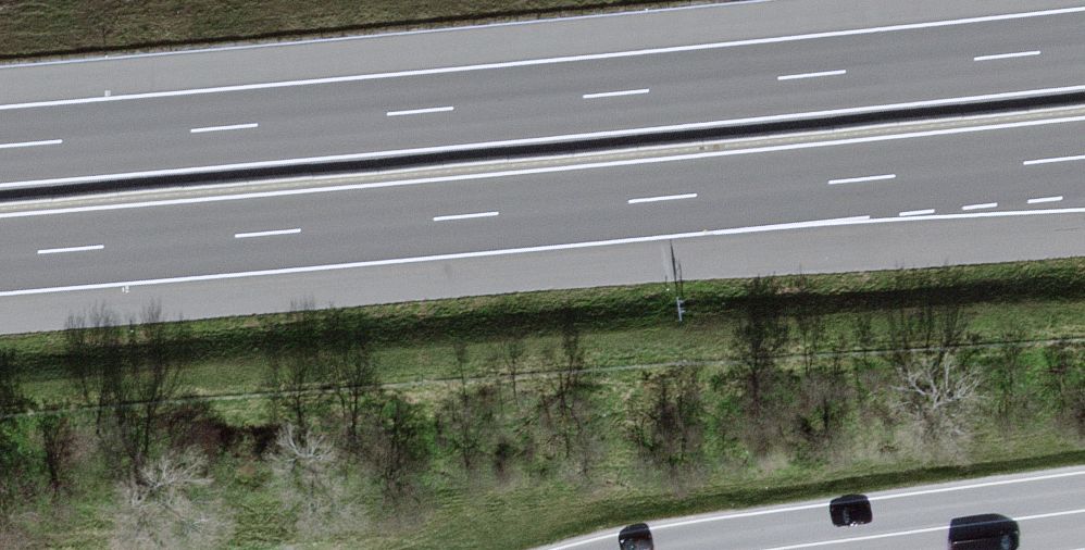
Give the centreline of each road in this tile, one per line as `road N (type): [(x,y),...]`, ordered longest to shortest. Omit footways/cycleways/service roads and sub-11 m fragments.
road 1 (motorway): [(1084,45),(0,144)]
road 2 (motorway): [(0,257),(1084,160)]
road 3 (tertiary): [(759,549),(1084,507)]

